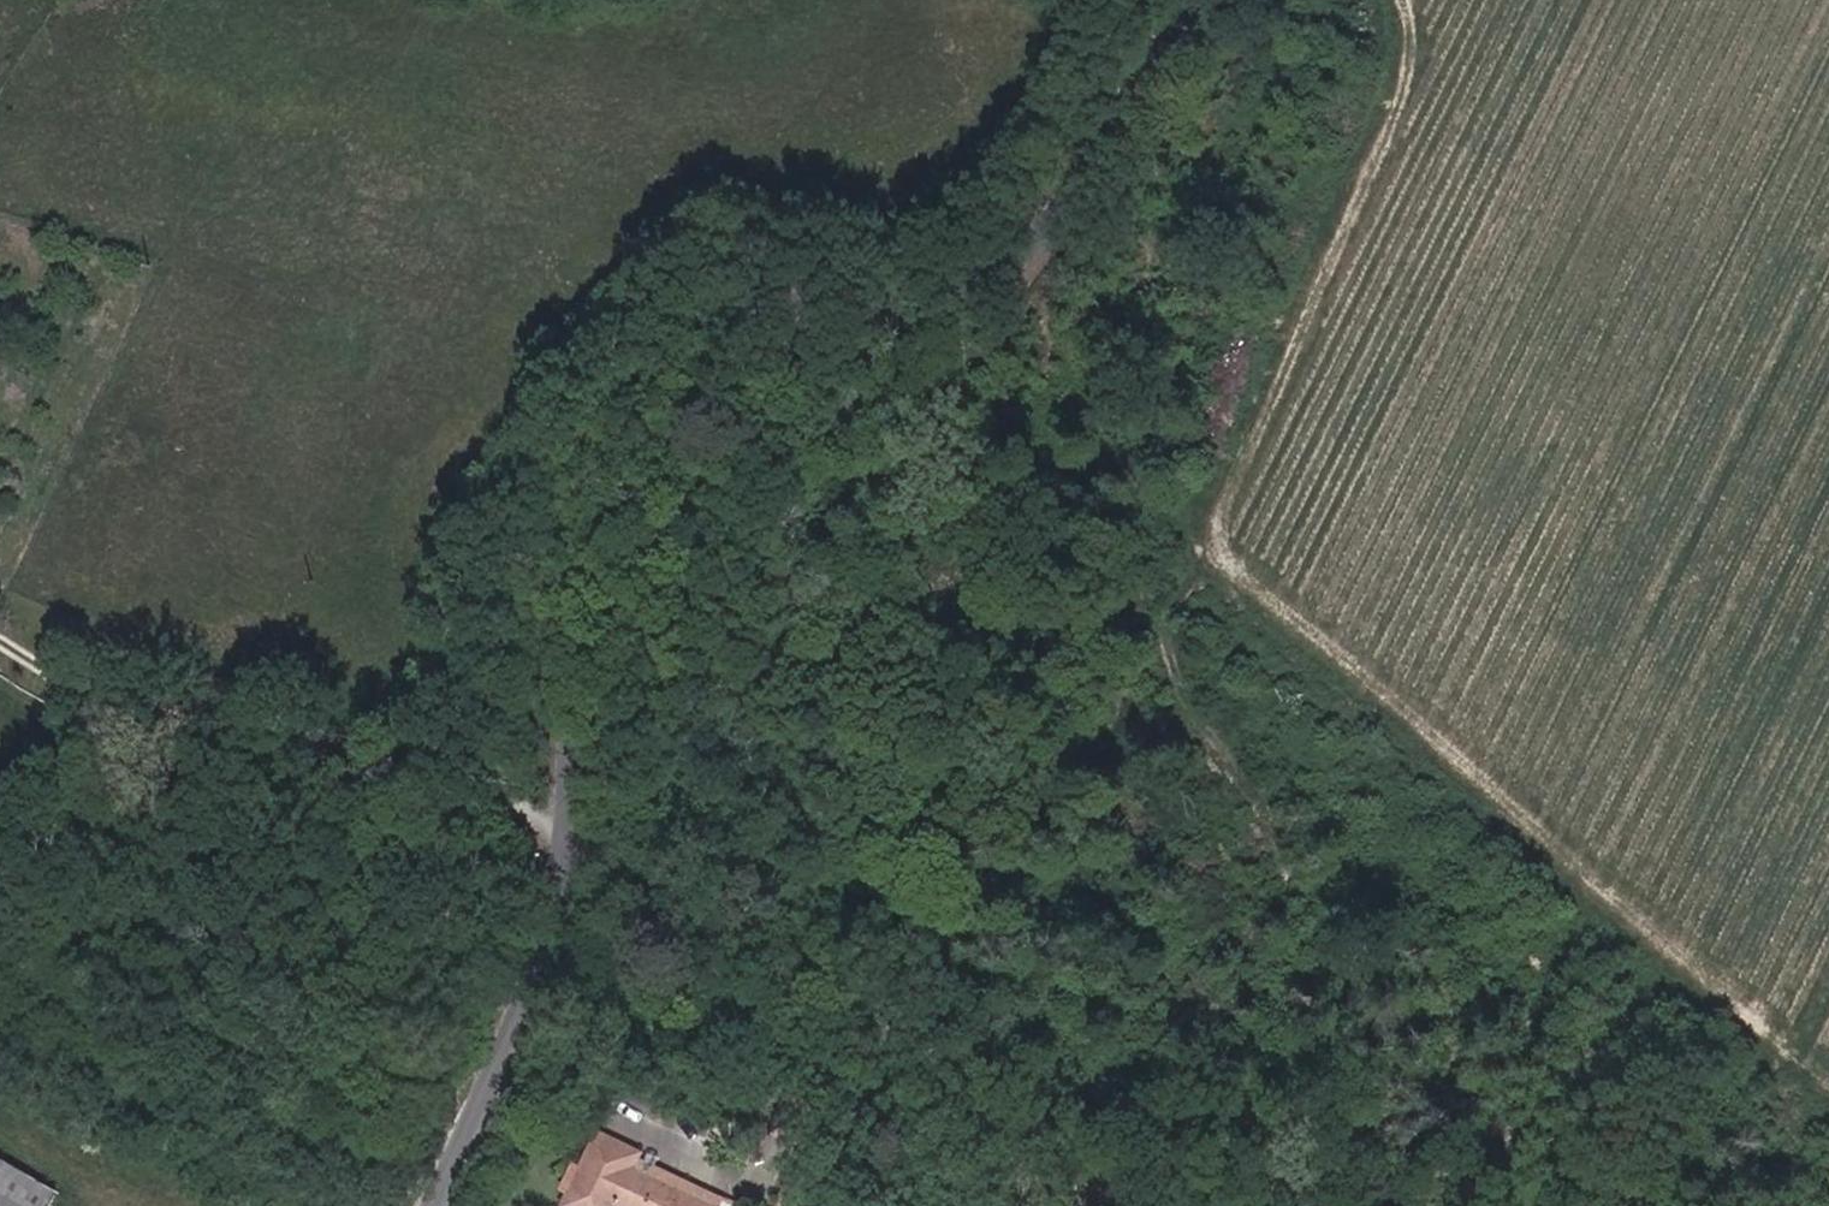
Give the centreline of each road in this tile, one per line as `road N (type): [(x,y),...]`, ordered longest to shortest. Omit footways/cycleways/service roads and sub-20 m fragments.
road 1 (unclassified): [(1216,0),(1138,91),(900,417),(735,434),(594,510),(559,669),(571,745),(566,863),(530,985),(434,1205)]

